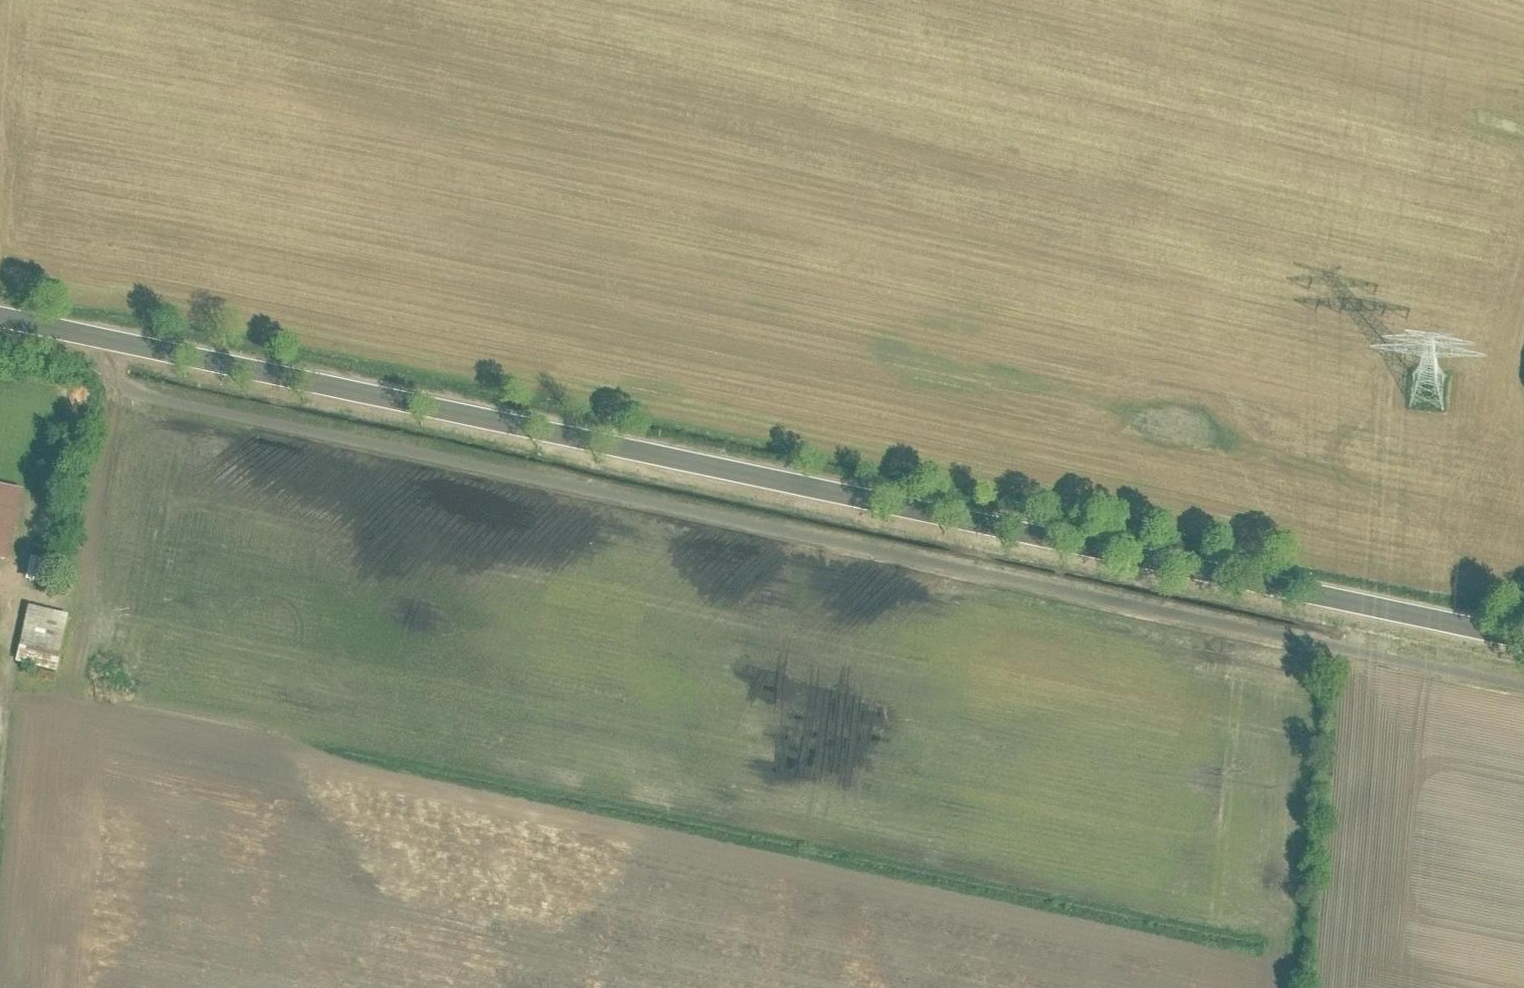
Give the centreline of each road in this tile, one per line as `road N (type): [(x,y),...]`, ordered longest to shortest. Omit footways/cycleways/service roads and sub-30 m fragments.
road 1 (tertiary): [(0,321),(1523,639)]

